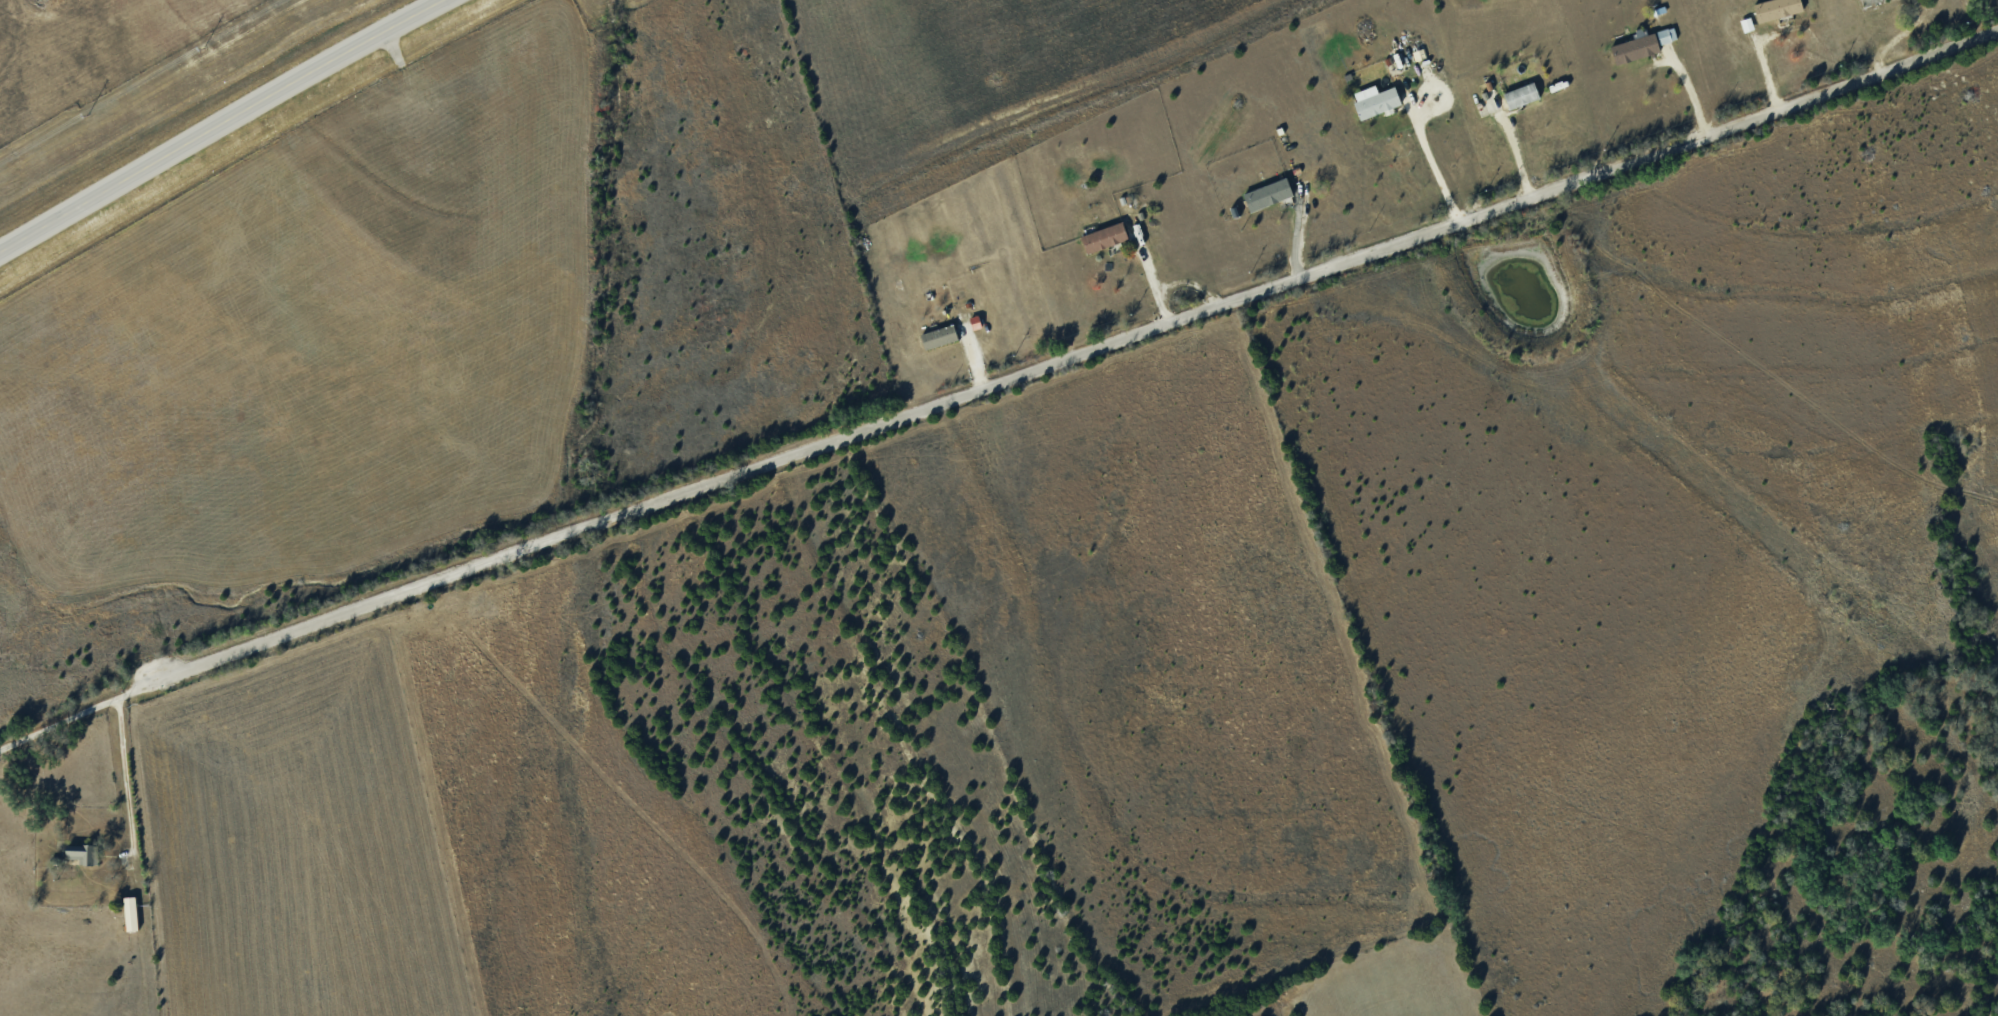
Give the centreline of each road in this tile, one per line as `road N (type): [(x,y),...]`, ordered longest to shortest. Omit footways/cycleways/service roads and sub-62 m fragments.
road 1 (residential): [(118,697),(1997,33)]
road 2 (secondary): [(0,252),(457,0)]

